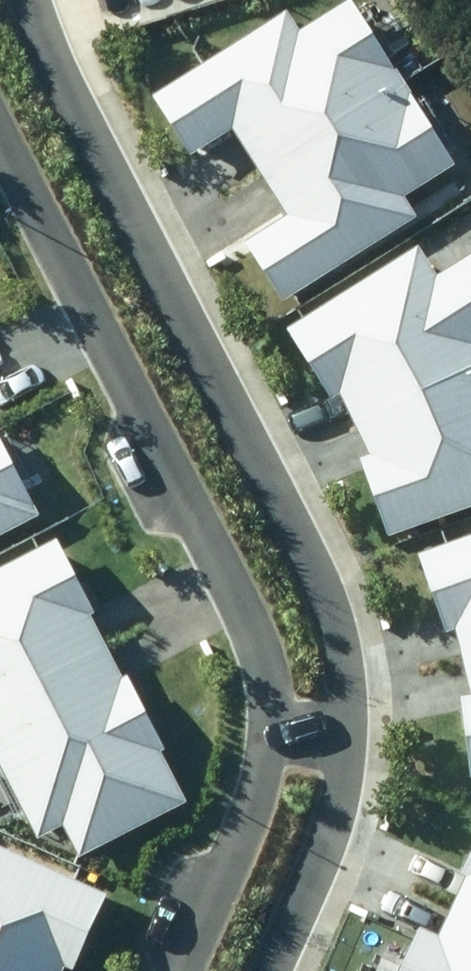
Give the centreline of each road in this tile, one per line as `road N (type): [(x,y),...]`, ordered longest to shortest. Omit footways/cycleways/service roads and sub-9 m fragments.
road 1 (residential): [(34,0),(47,43),(320,560),(351,634),(359,738),(336,834),(275,970)]
road 2 (residential): [(182,970),(267,782),(277,725),(265,655),(237,578),(0,125)]

